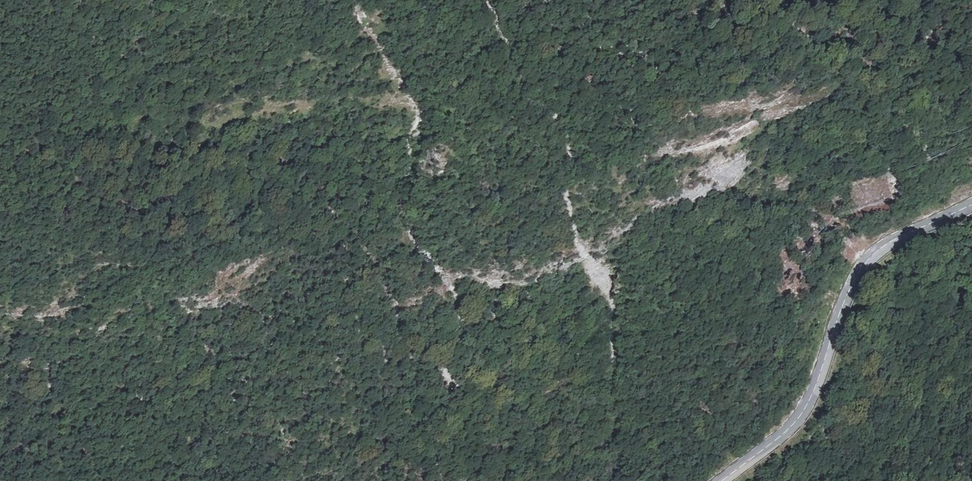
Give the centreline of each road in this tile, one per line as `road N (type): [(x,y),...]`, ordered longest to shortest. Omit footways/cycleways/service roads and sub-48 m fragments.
road 1 (secondary): [(971,204),(873,252),(846,296),(807,406),(723,480)]

